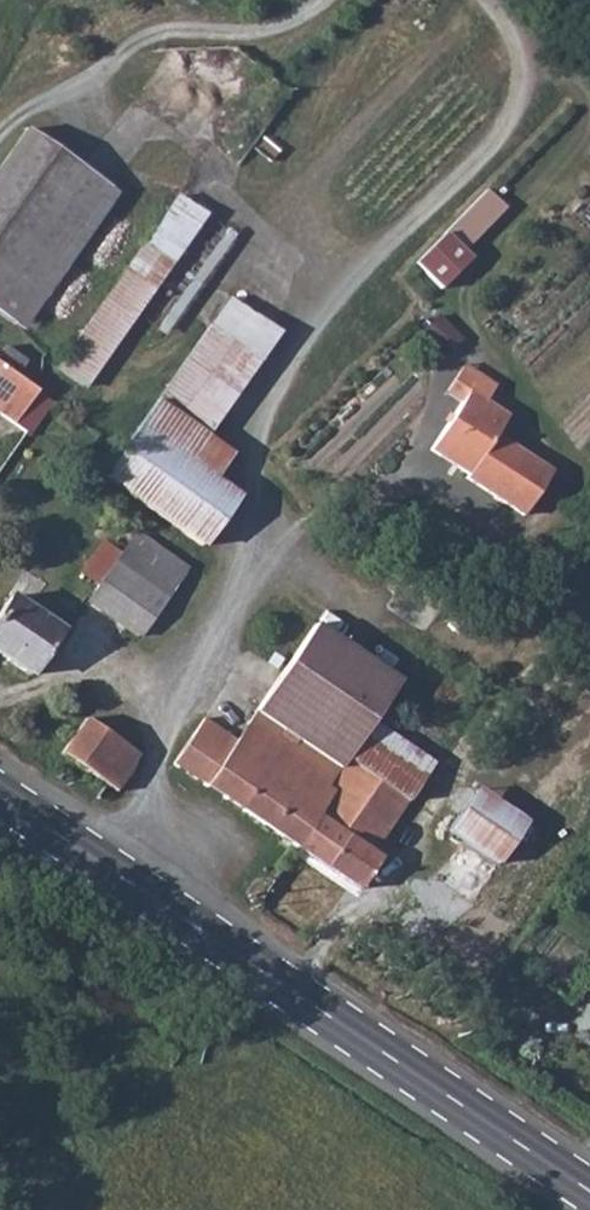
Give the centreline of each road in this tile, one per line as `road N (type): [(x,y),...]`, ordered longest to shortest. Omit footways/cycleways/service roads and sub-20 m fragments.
road 1 (primary): [(589,1192),(0,797)]

